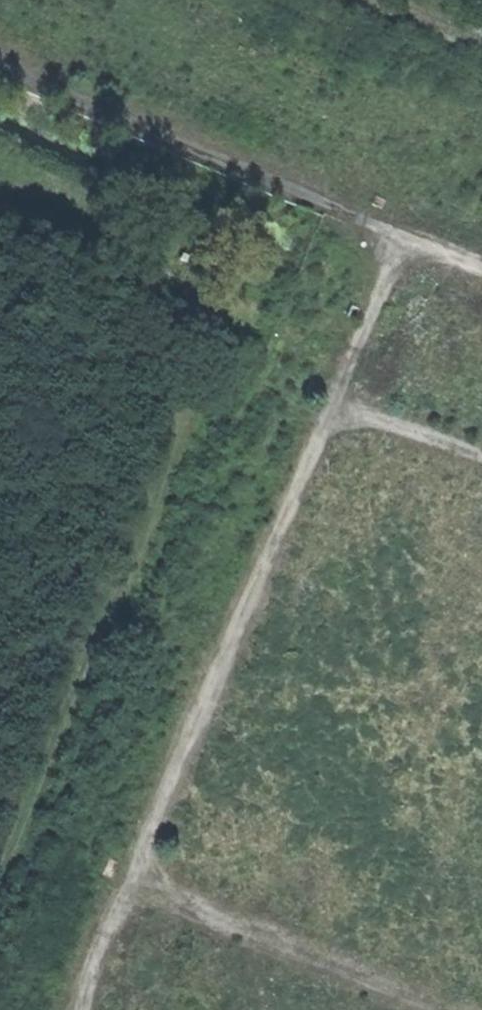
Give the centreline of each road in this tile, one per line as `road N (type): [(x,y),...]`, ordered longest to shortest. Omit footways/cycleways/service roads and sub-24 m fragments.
road 1 (track): [(404,235),(0,66)]

